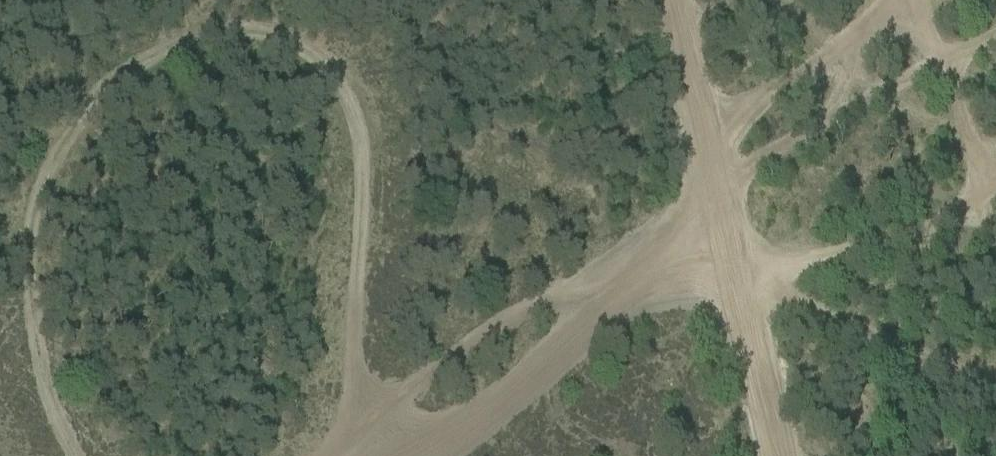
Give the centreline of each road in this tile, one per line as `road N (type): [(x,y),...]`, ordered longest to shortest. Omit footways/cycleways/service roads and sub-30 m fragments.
road 1 (track): [(362,455),(362,163),(319,61),(241,30),(138,57),(45,150),(18,278),(54,418),(73,455)]
road 2 (track): [(934,0),(986,191),(659,322)]
road 3 (track): [(779,455),(674,0)]
road 4 (track): [(373,455),(659,322)]
road 5 (track): [(885,0),(810,74),(708,145)]

